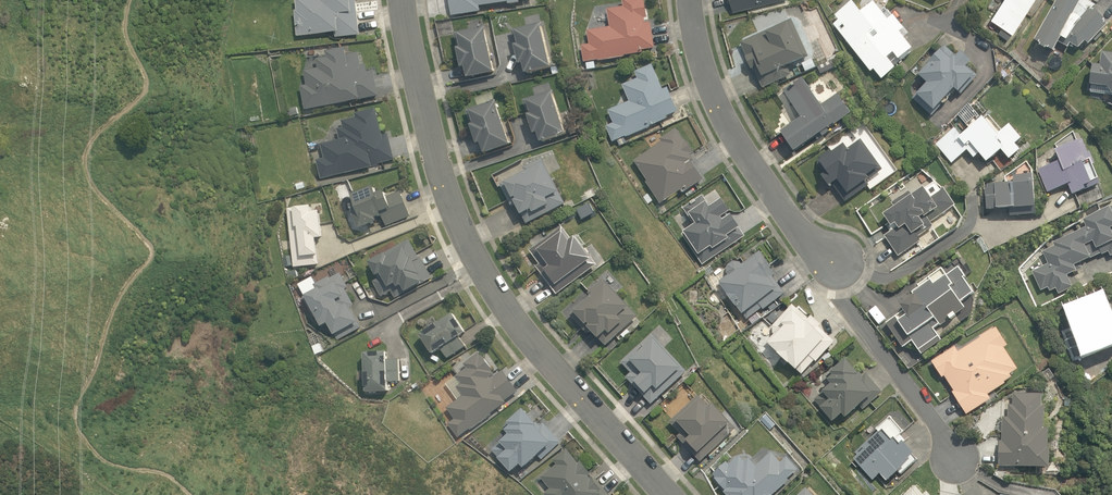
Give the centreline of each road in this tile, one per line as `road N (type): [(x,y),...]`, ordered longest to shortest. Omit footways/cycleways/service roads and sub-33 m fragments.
road 1 (residential): [(668,494),(556,374),(492,285),(440,165),(404,0)]
road 2 (residential): [(689,0),(714,99),(759,178),(844,270),(845,299),(955,456)]

